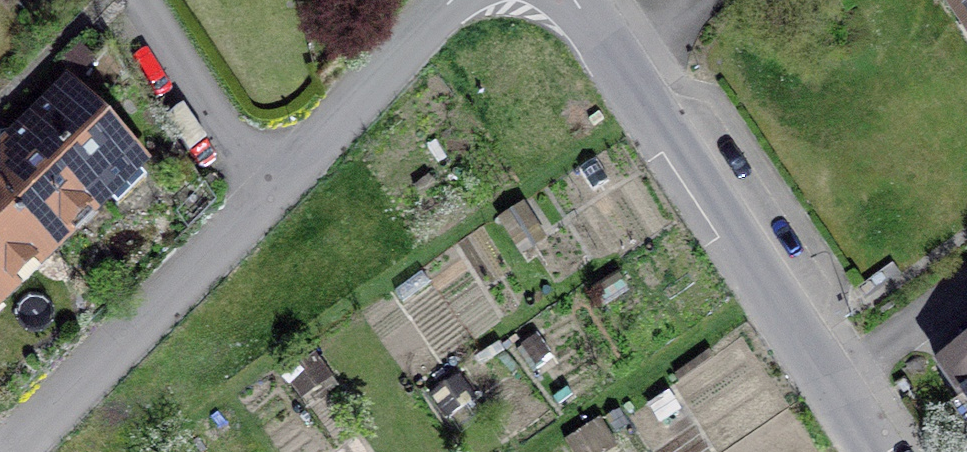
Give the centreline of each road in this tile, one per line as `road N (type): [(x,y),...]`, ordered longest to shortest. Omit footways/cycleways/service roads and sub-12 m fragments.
road 1 (tertiary): [(830,388),(575,0)]
road 2 (residential): [(276,186),(0,449)]
road 3 (residential): [(453,0),(276,186)]
road 4 (residential): [(276,186),(144,0)]
road 5 (residential): [(830,388),(966,296)]

